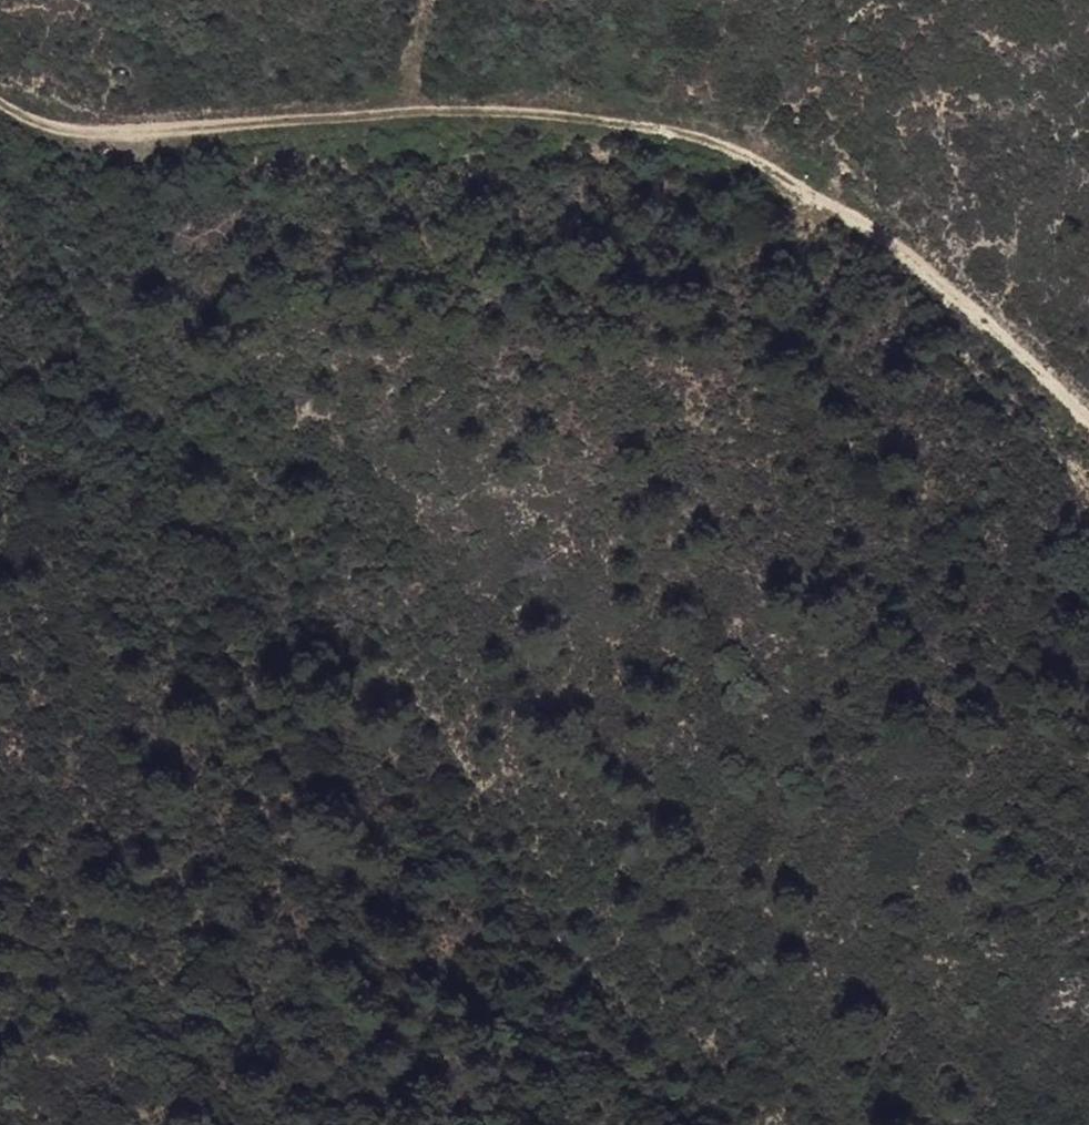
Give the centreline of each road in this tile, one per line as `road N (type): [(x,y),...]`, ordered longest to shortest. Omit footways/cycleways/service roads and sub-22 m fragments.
road 1 (track): [(0,104),(68,136),(427,111),(580,117)]

